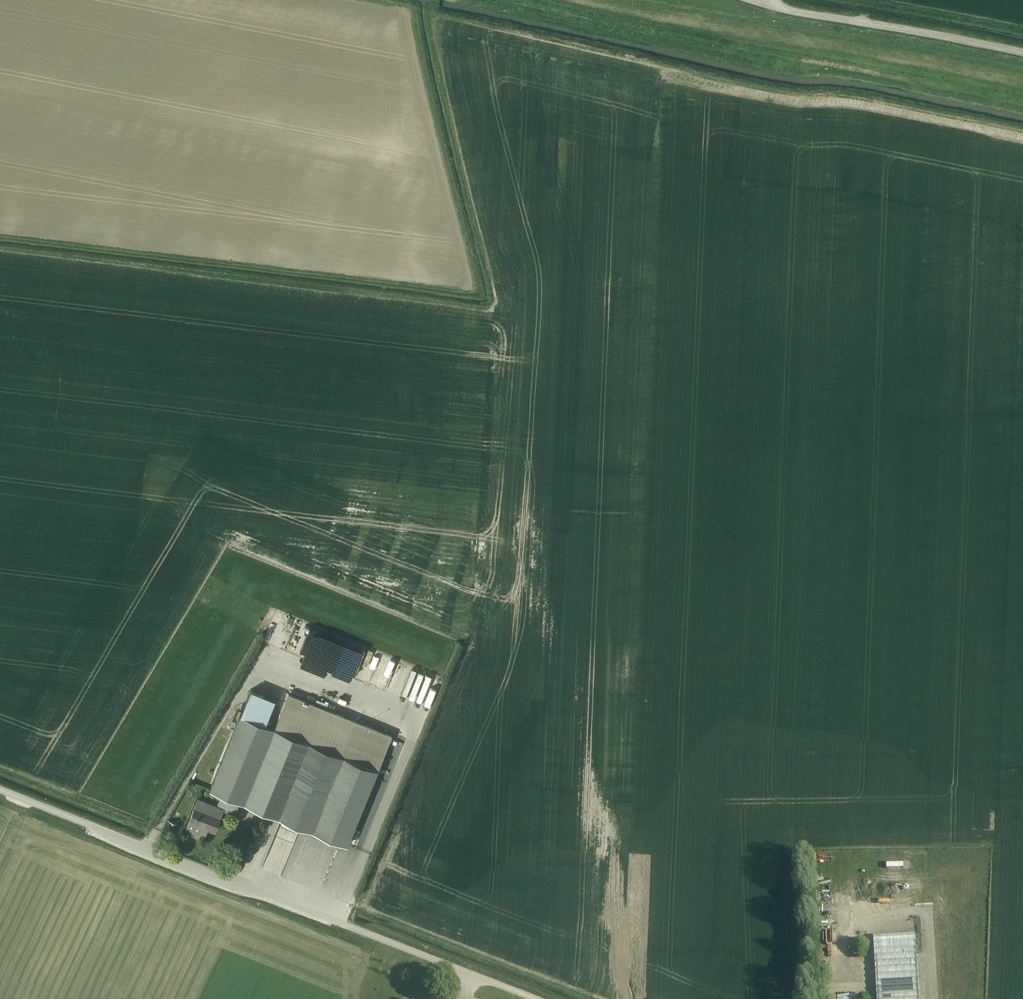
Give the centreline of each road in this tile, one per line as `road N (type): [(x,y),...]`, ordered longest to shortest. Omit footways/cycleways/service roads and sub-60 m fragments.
road 1 (unclassified): [(535,998),(0,790)]
road 2 (track): [(1022,101),(509,0)]

